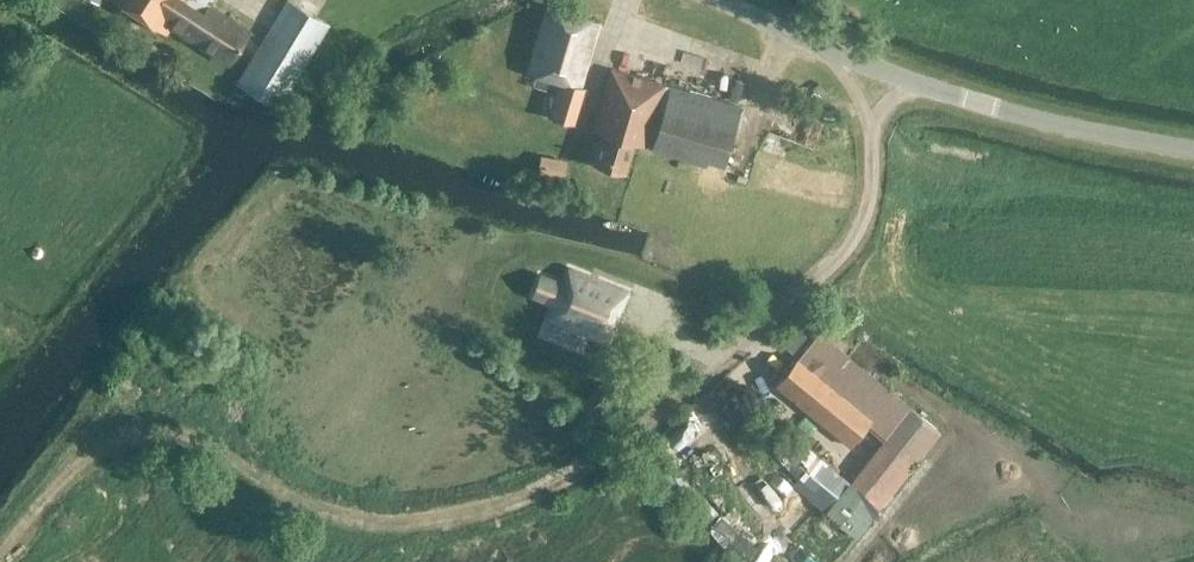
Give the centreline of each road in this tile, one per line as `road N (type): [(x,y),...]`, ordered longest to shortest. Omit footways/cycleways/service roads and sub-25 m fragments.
road 1 (track): [(870,140),(869,202),(850,244),(645,427),(582,470),(515,501),(440,521),(369,521)]
road 2 (tertiary): [(1193,149),(959,97),(723,0)]
road 3 (track): [(0,548),(94,444),(162,420),(201,430),(306,504),(369,521)]

